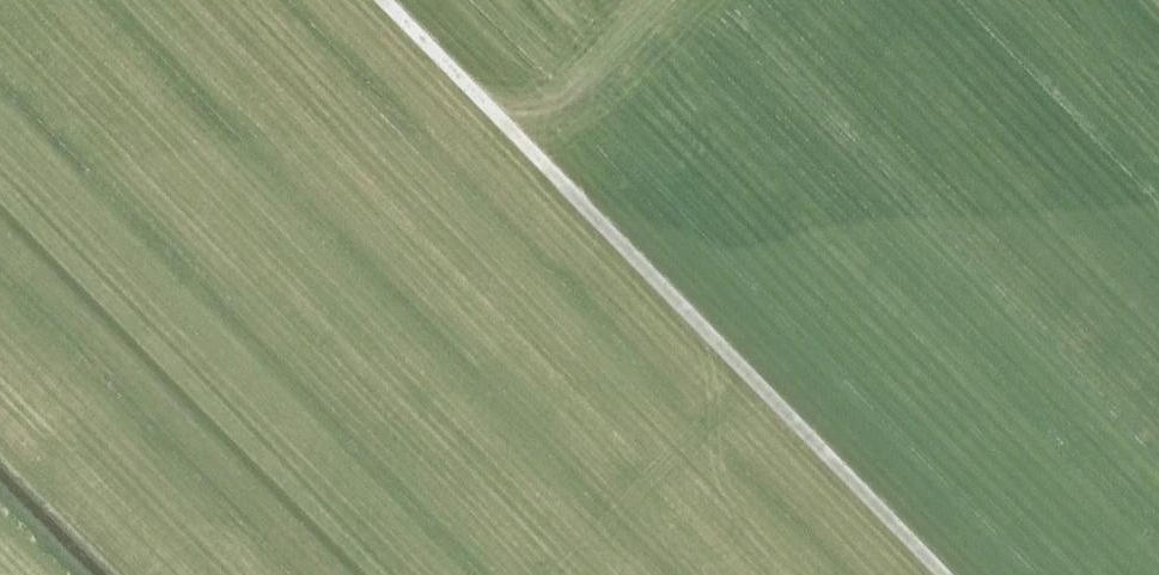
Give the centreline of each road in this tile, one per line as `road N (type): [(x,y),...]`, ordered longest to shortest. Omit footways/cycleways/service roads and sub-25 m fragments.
road 1 (track): [(945,574),(383,0)]

